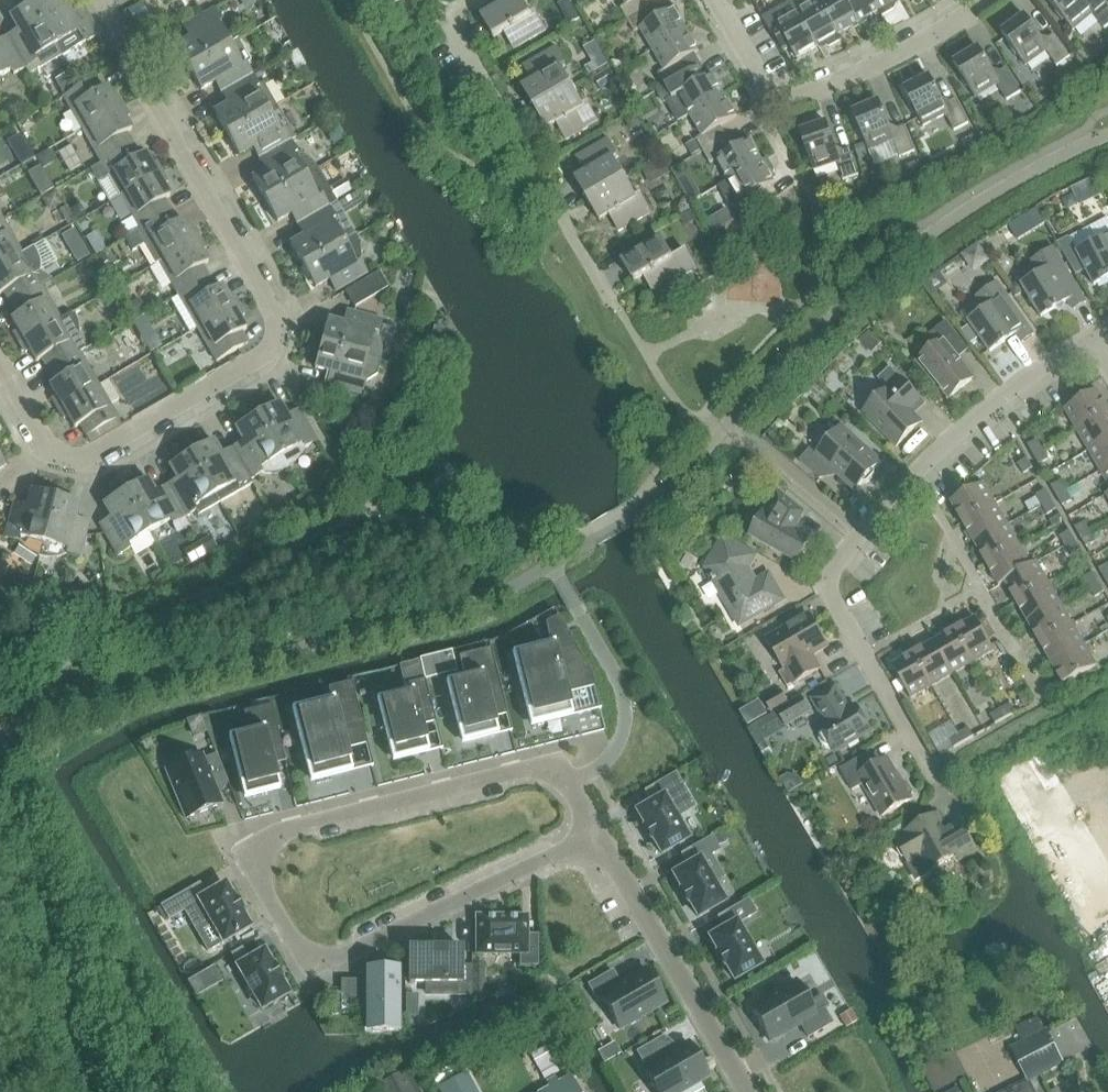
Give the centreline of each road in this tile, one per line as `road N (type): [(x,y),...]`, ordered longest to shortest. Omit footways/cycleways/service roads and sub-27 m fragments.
road 1 (residential): [(0,362),(46,441),(78,454),(268,356),(274,346),(278,317),(102,0)]
road 2 (residential): [(930,769),(838,609),(831,577),(923,465),(1093,336)]
road 3 (residential): [(597,833),(570,786),(538,769),(282,831),(259,866),(299,950),(319,959),(349,952)]
road 4 (residential): [(617,306),(450,26),(471,0)]
road 5 (residential): [(750,1091),(597,833)]
road 6 (residential): [(349,952),(597,833)]
road 7 (residential): [(777,99),(863,70),(983,0)]

